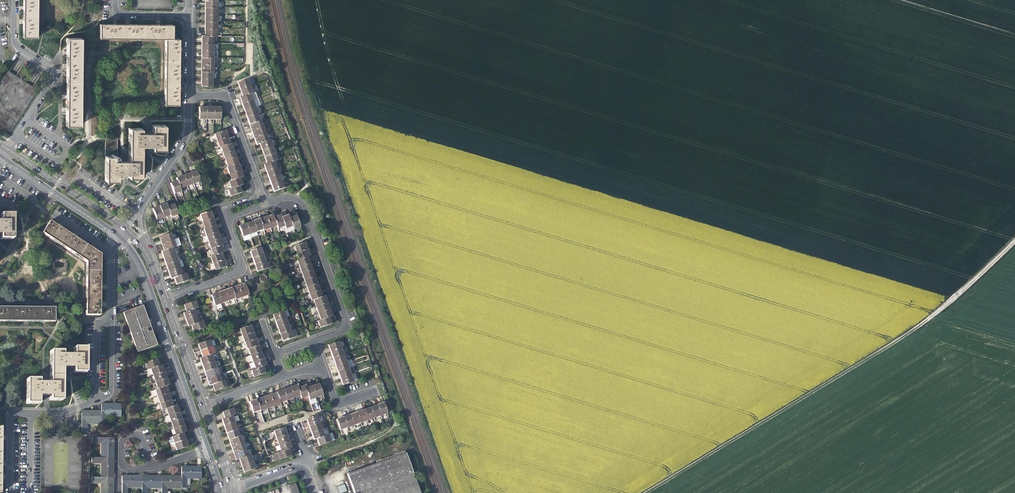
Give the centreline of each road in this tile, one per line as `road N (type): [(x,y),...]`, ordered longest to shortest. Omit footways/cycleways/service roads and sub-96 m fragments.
road 1 (track): [(1014,239),(907,334),(648,492)]
road 2 (residential): [(116,236),(142,269),(207,449)]
road 3 (residential): [(311,338),(344,326),(302,209),(290,199),(262,200)]
road 4 (residential): [(164,299),(241,270),(222,214),(262,200)]
road 5 (residential): [(14,0),(14,42),(52,77),(6,150)]
road 6 (residential): [(262,200),(228,101),(189,97)]
road 7 (residential): [(0,158),(116,236)]
road 8 (residential): [(120,224),(6,150)]
road 9 (residential): [(142,205),(187,134),(189,97)]

